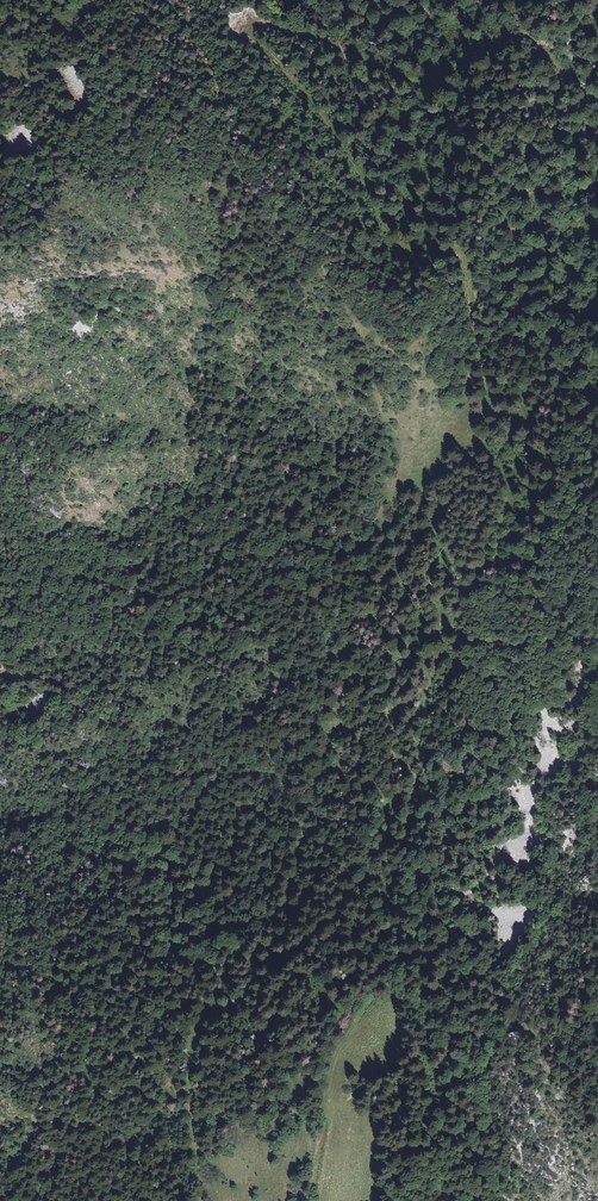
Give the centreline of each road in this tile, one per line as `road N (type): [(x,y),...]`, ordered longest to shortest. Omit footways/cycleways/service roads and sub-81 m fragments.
road 1 (track): [(597,100),(527,37),(414,85),(288,29),(253,22),(239,28),(320,112),(394,240),(454,249),(465,258),(489,393),(483,415),(466,429)]
road 2 (track): [(202,1200),(191,1042),(222,980),(264,922)]

